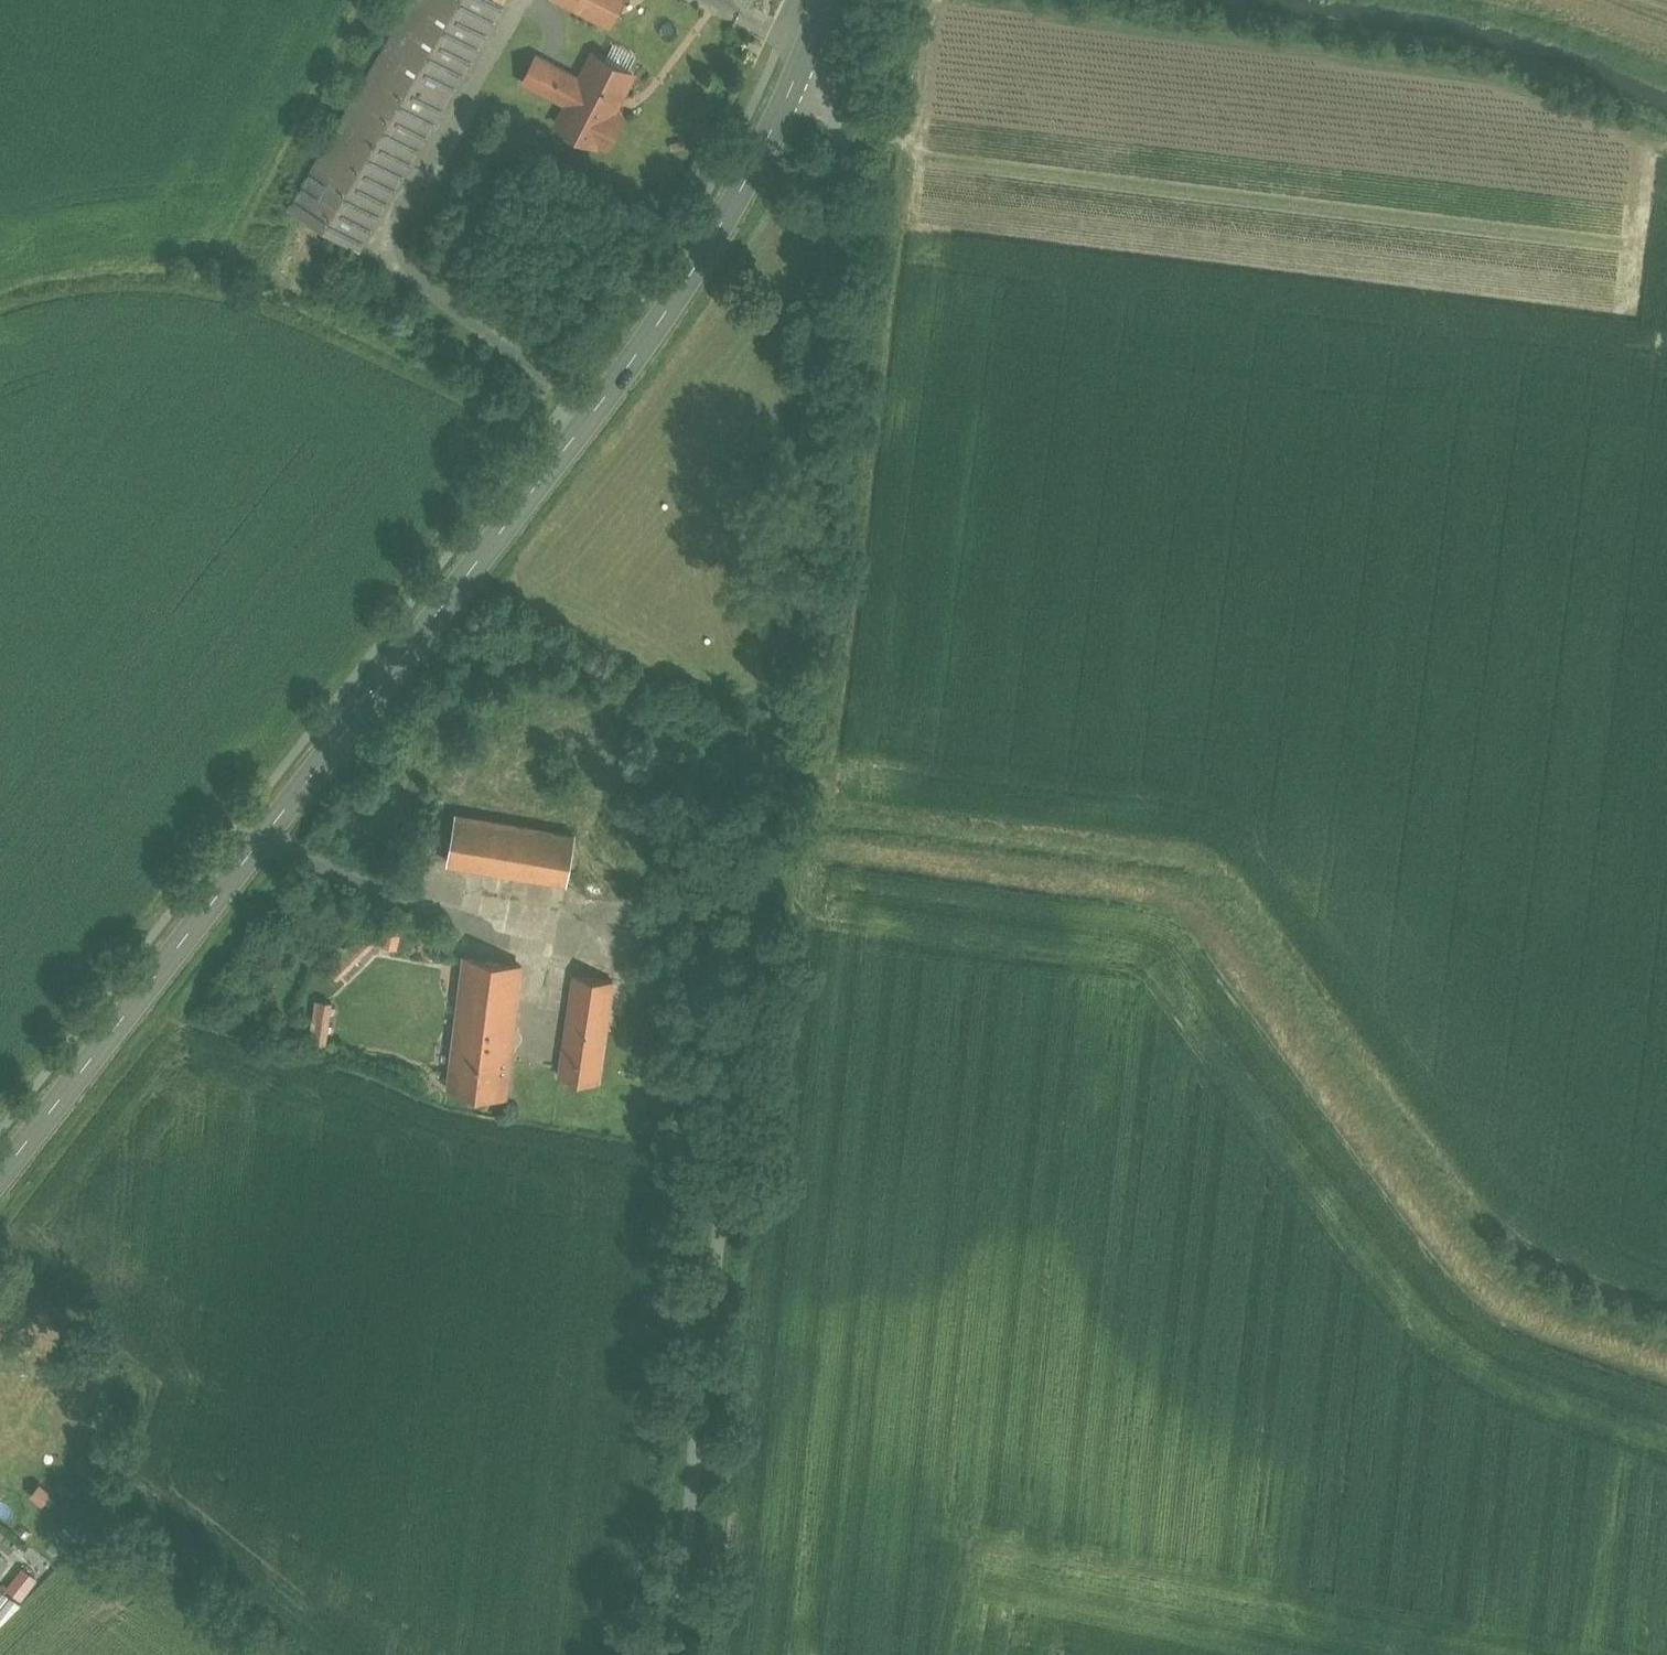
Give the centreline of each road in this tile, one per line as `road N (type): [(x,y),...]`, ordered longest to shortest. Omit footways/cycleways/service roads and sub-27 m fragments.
road 1 (unclassified): [(798,71),(840,122),(678,1654)]
road 2 (tertiary): [(798,71),(756,163),(617,382),(0,1175)]

